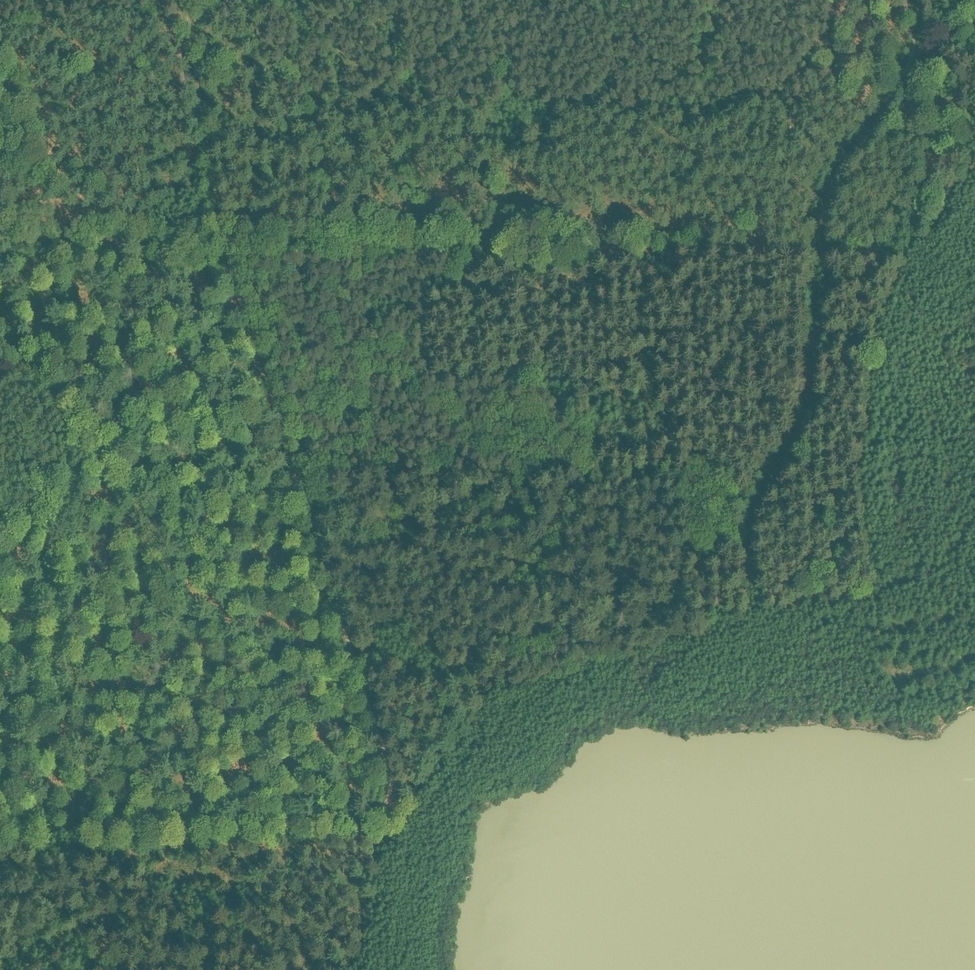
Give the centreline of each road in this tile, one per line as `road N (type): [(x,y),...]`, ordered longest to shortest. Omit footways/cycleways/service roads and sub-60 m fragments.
road 1 (track): [(0,241),(432,245),(560,269),(624,252),(815,252),(834,176),(915,48),(900,0)]
road 2 (track): [(373,826),(393,784),(222,244),(183,0)]
road 3 (track): [(472,809),(373,826),(0,830)]

